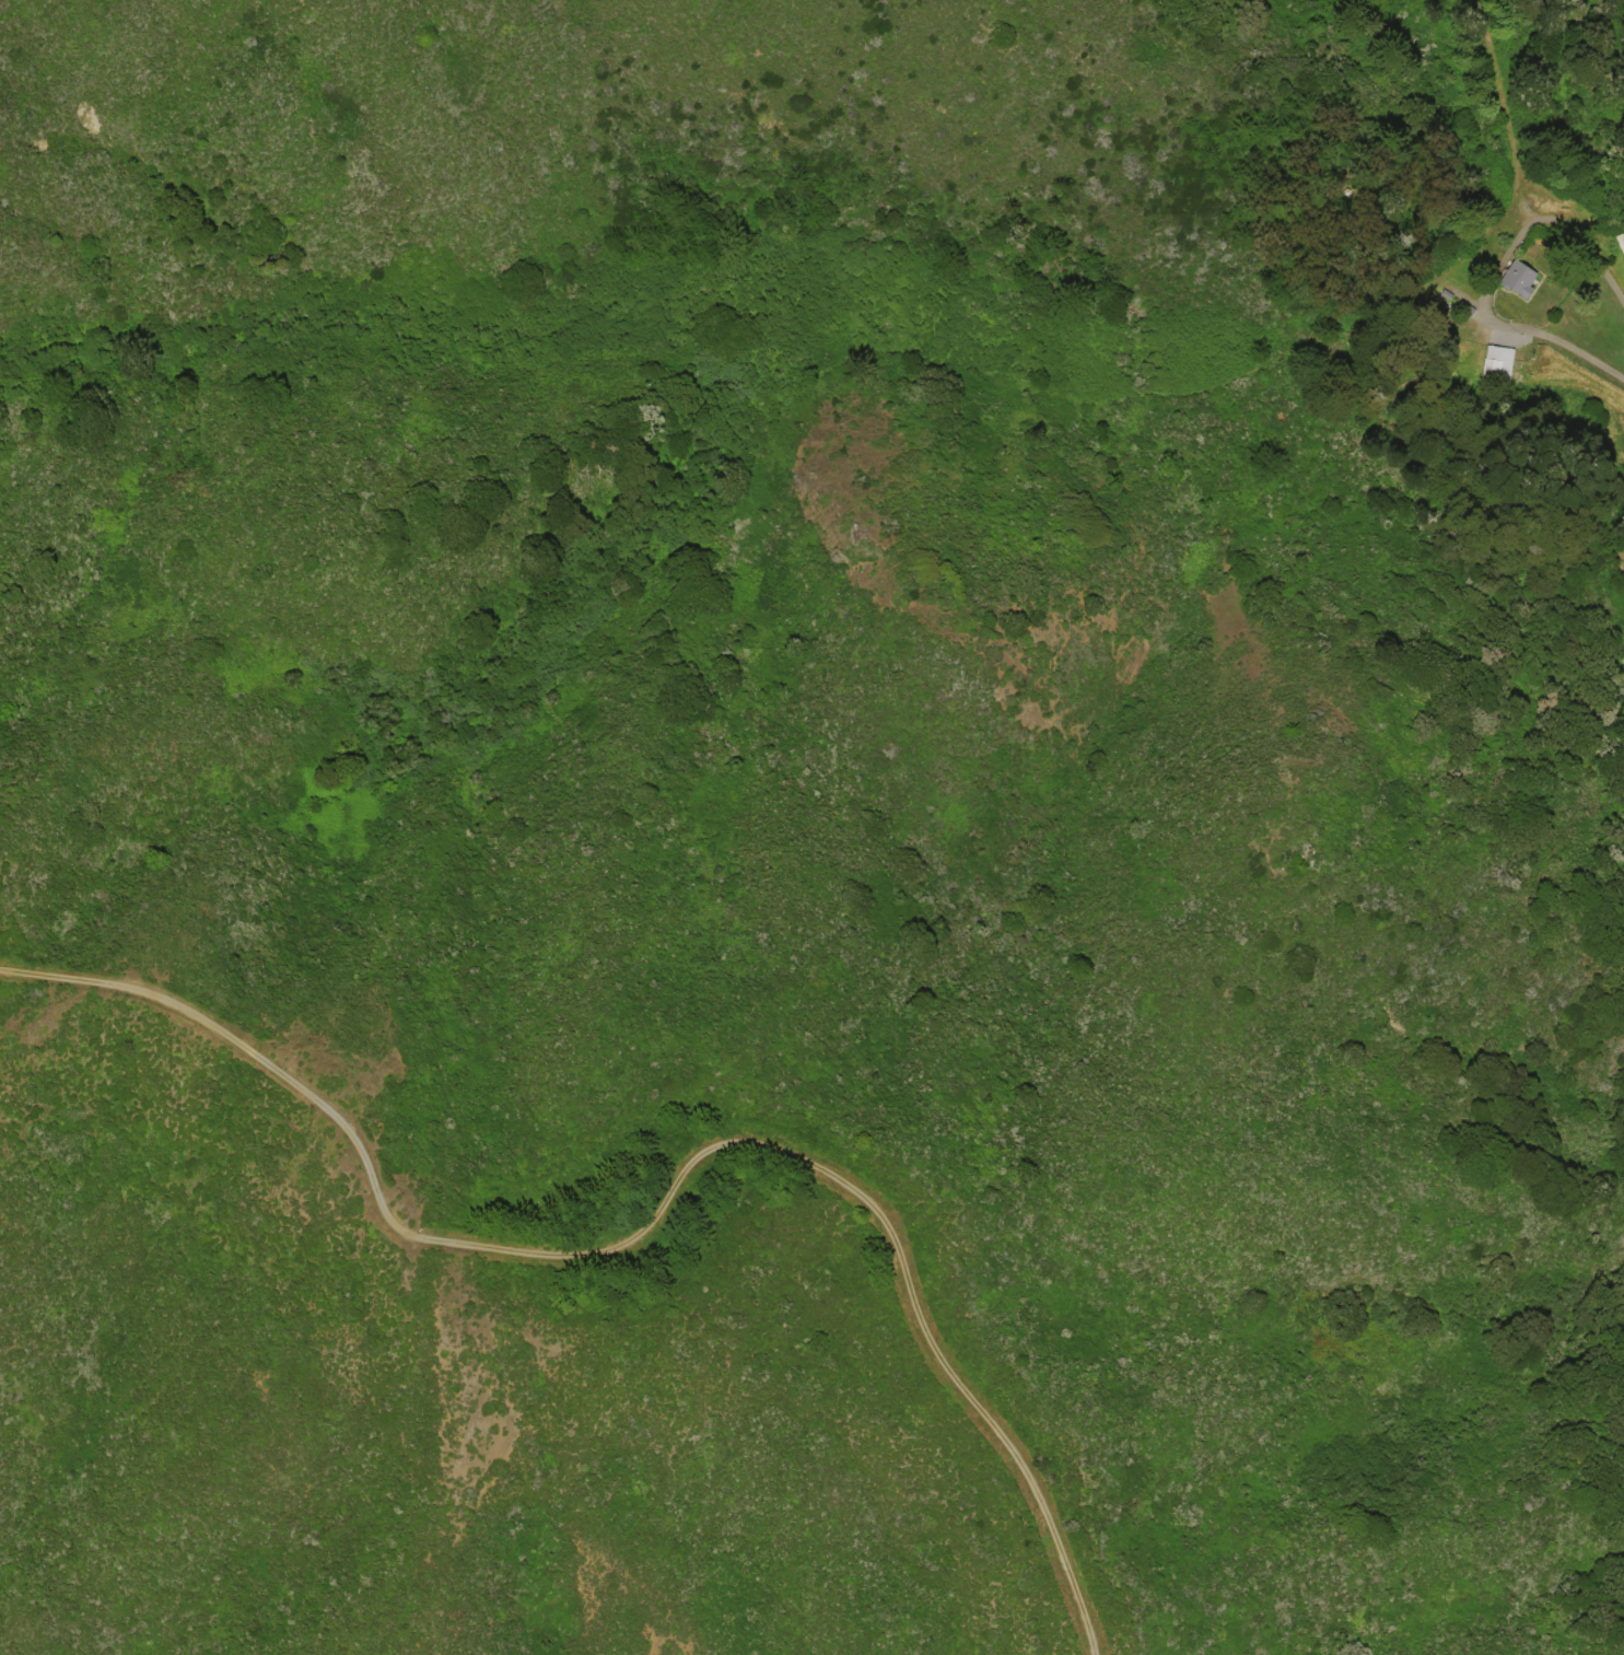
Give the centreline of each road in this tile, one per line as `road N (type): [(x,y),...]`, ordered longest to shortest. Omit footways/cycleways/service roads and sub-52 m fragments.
road 1 (track): [(0,970),(166,997),(231,1033),(327,1107),(364,1159),(385,1220),(425,1237),(554,1254),(609,1249),(655,1219),(698,1158),(740,1141),(759,1141),(827,1170),(865,1196),(888,1225),(922,1330),(1009,1436),(1075,1580),(1094,1654)]
road 2 (track): [(1623,379),(1577,349),(1492,323),(1480,303),(1503,256),(1529,228),(1556,222),(1592,252),(1623,300)]

